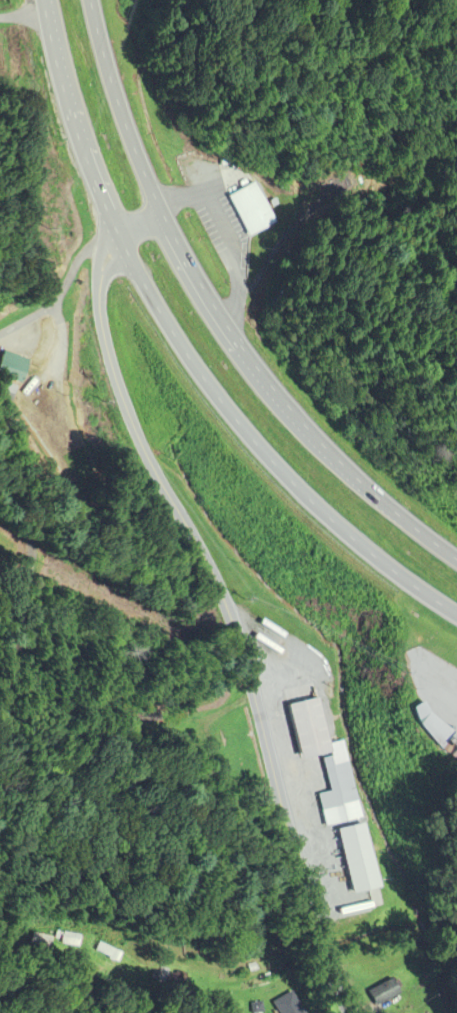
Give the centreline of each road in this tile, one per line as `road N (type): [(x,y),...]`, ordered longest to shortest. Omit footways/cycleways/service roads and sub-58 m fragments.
road 1 (tertiary): [(349,1012),(315,924),(231,609),(140,440),(103,328),(100,287),(109,253),(119,234),(161,208)]
road 2 (trunk): [(45,0),(119,234),(189,357),(307,498),(456,615)]
road 3 (trunk): [(456,558),(283,404),(210,306),(133,146),(89,0)]
road 4 (residential): [(119,234),(88,249),(44,311),(0,330)]
road 5 (residential): [(0,468),(22,545),(21,565),(0,580)]

